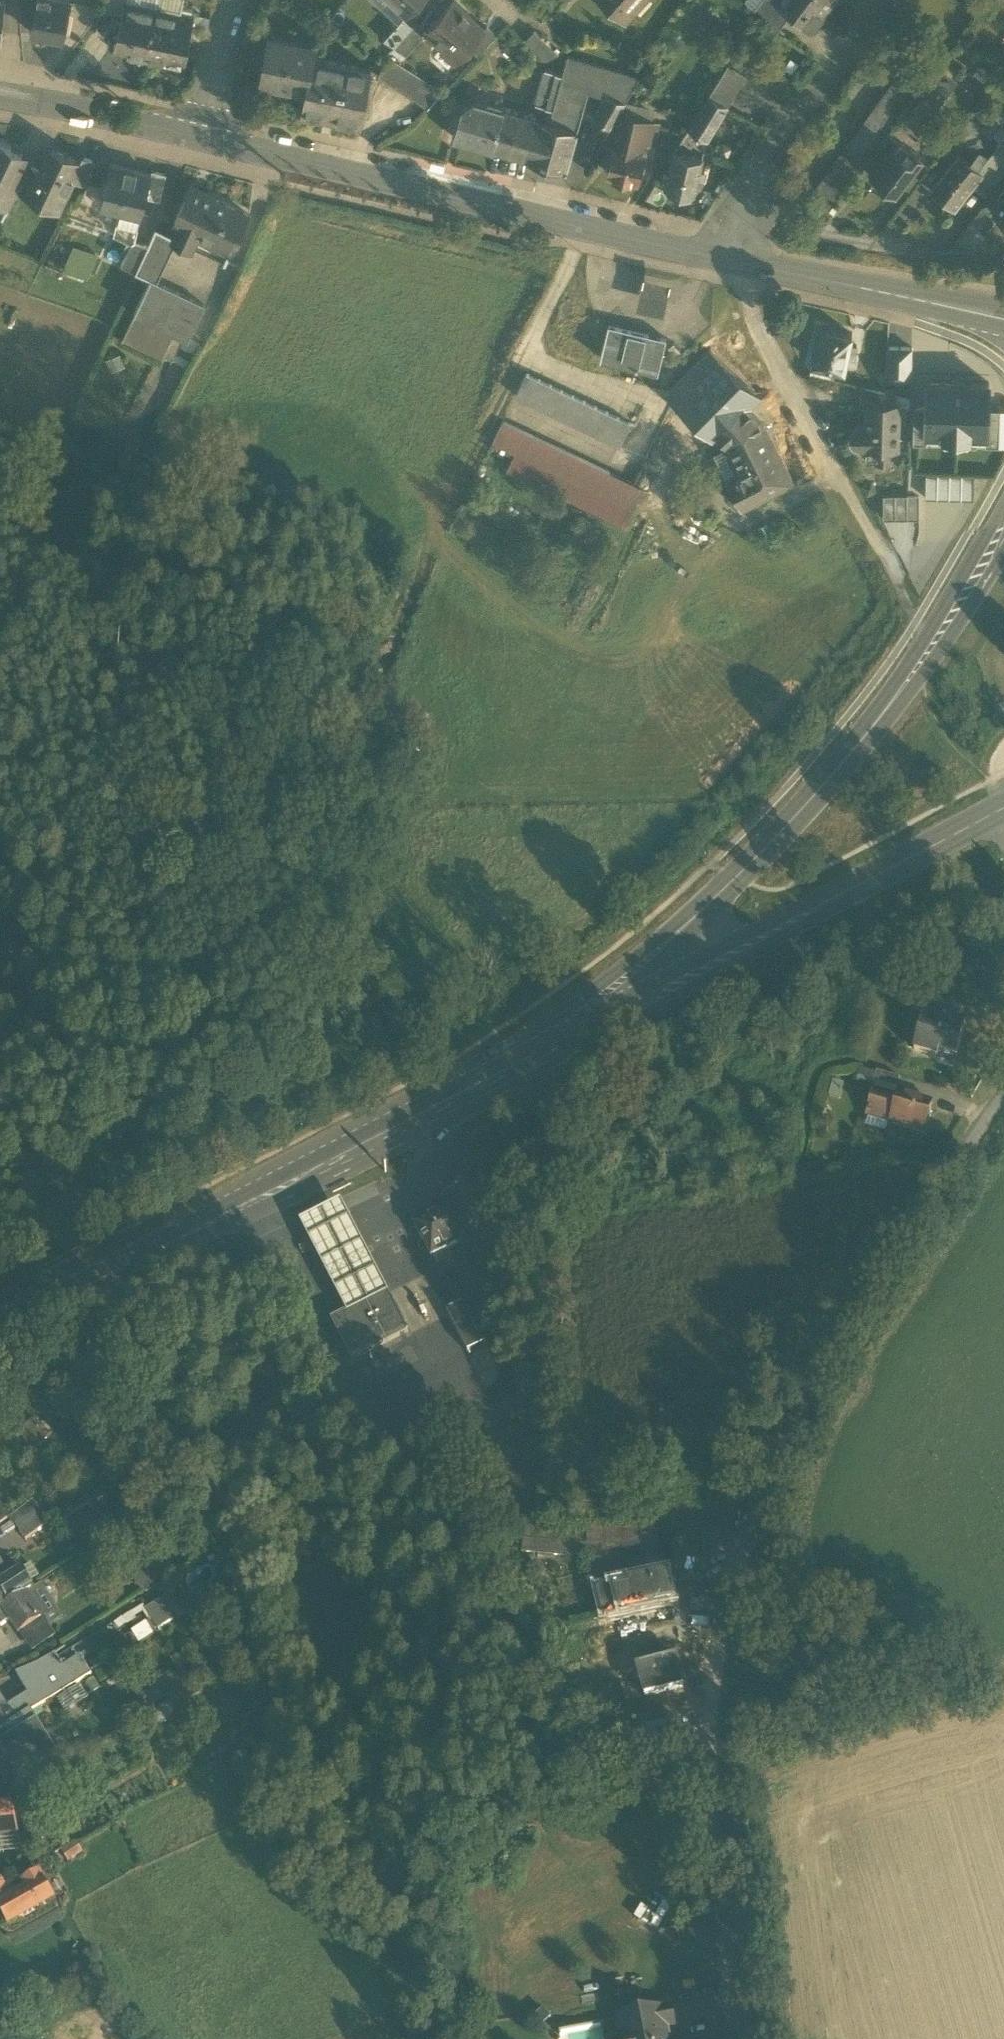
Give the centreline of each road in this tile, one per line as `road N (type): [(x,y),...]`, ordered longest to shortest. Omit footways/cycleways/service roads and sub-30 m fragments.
road 1 (residential): [(1003,1082),(763,1477),(709,1679),(723,1938),(745,2038)]
road 2 (secondary): [(594,1023),(0,1336)]
road 3 (secondary): [(1003,530),(899,697),(800,812),(594,1023)]
road 4 (tertiary): [(725,255),(208,135)]
road 5 (secondary): [(1003,806),(594,1023)]
road 6 (residential): [(725,255),(894,576)]
road 7 (residential): [(725,255),(728,220),(892,0)]
road 8 (track): [(735,1586),(1003,1673)]
road 9 (tertiary): [(960,308),(725,255)]
road 10 (tertiary): [(208,135),(0,87)]
road 11 (residential): [(208,135),(243,0)]

